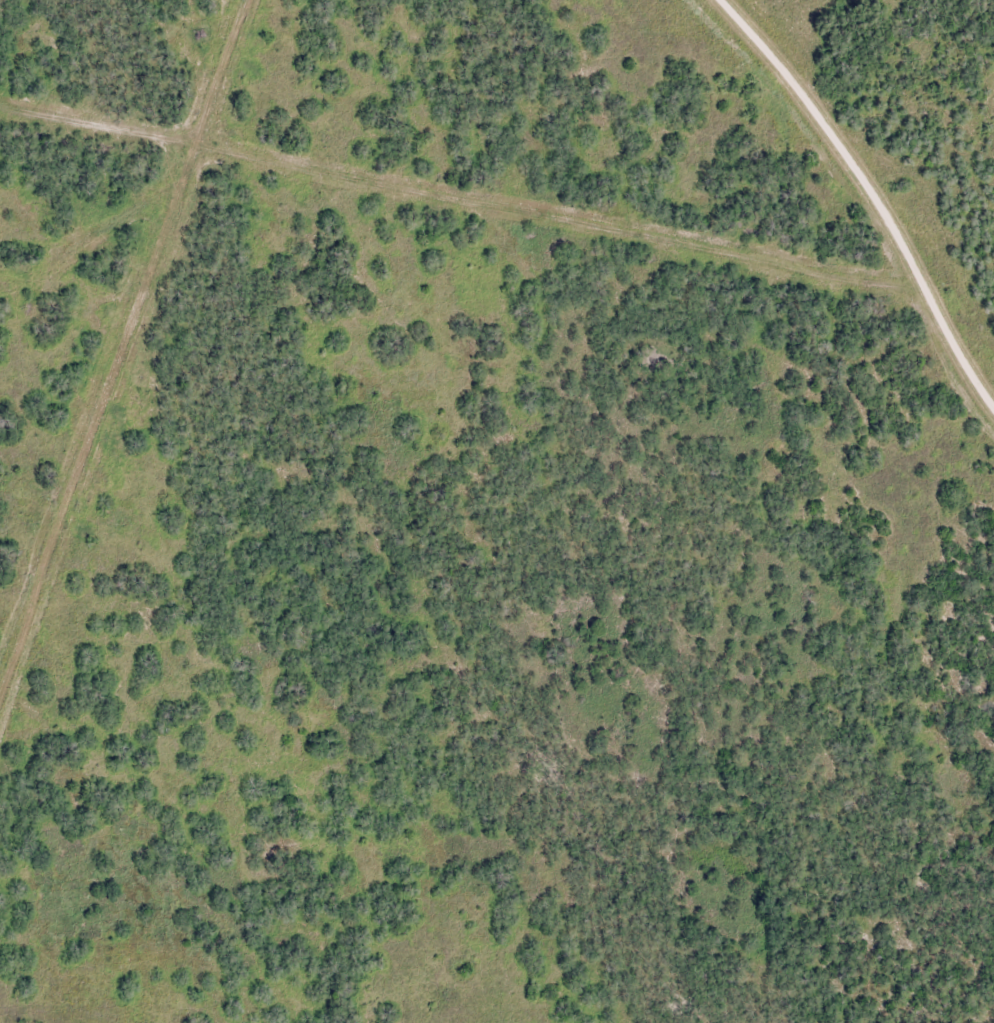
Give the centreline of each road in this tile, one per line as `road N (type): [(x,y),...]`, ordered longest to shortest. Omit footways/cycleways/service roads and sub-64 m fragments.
road 1 (residential): [(993,402),(868,275),(768,88),(707,0)]

